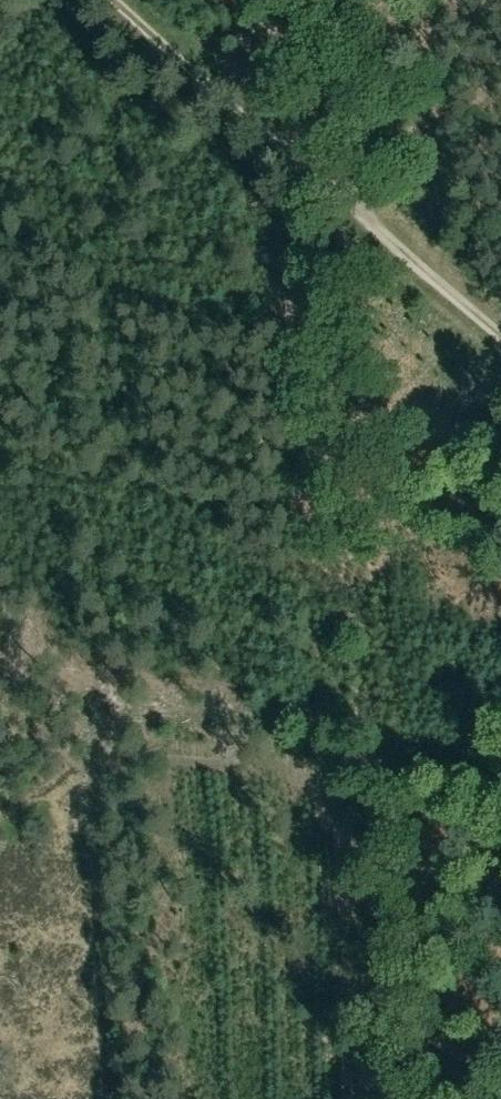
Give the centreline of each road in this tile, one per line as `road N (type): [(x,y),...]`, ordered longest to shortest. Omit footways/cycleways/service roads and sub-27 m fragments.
road 1 (track): [(111,0),(358,218)]
road 2 (track): [(343,0),(358,218)]
road 3 (track): [(358,218),(500,339)]

